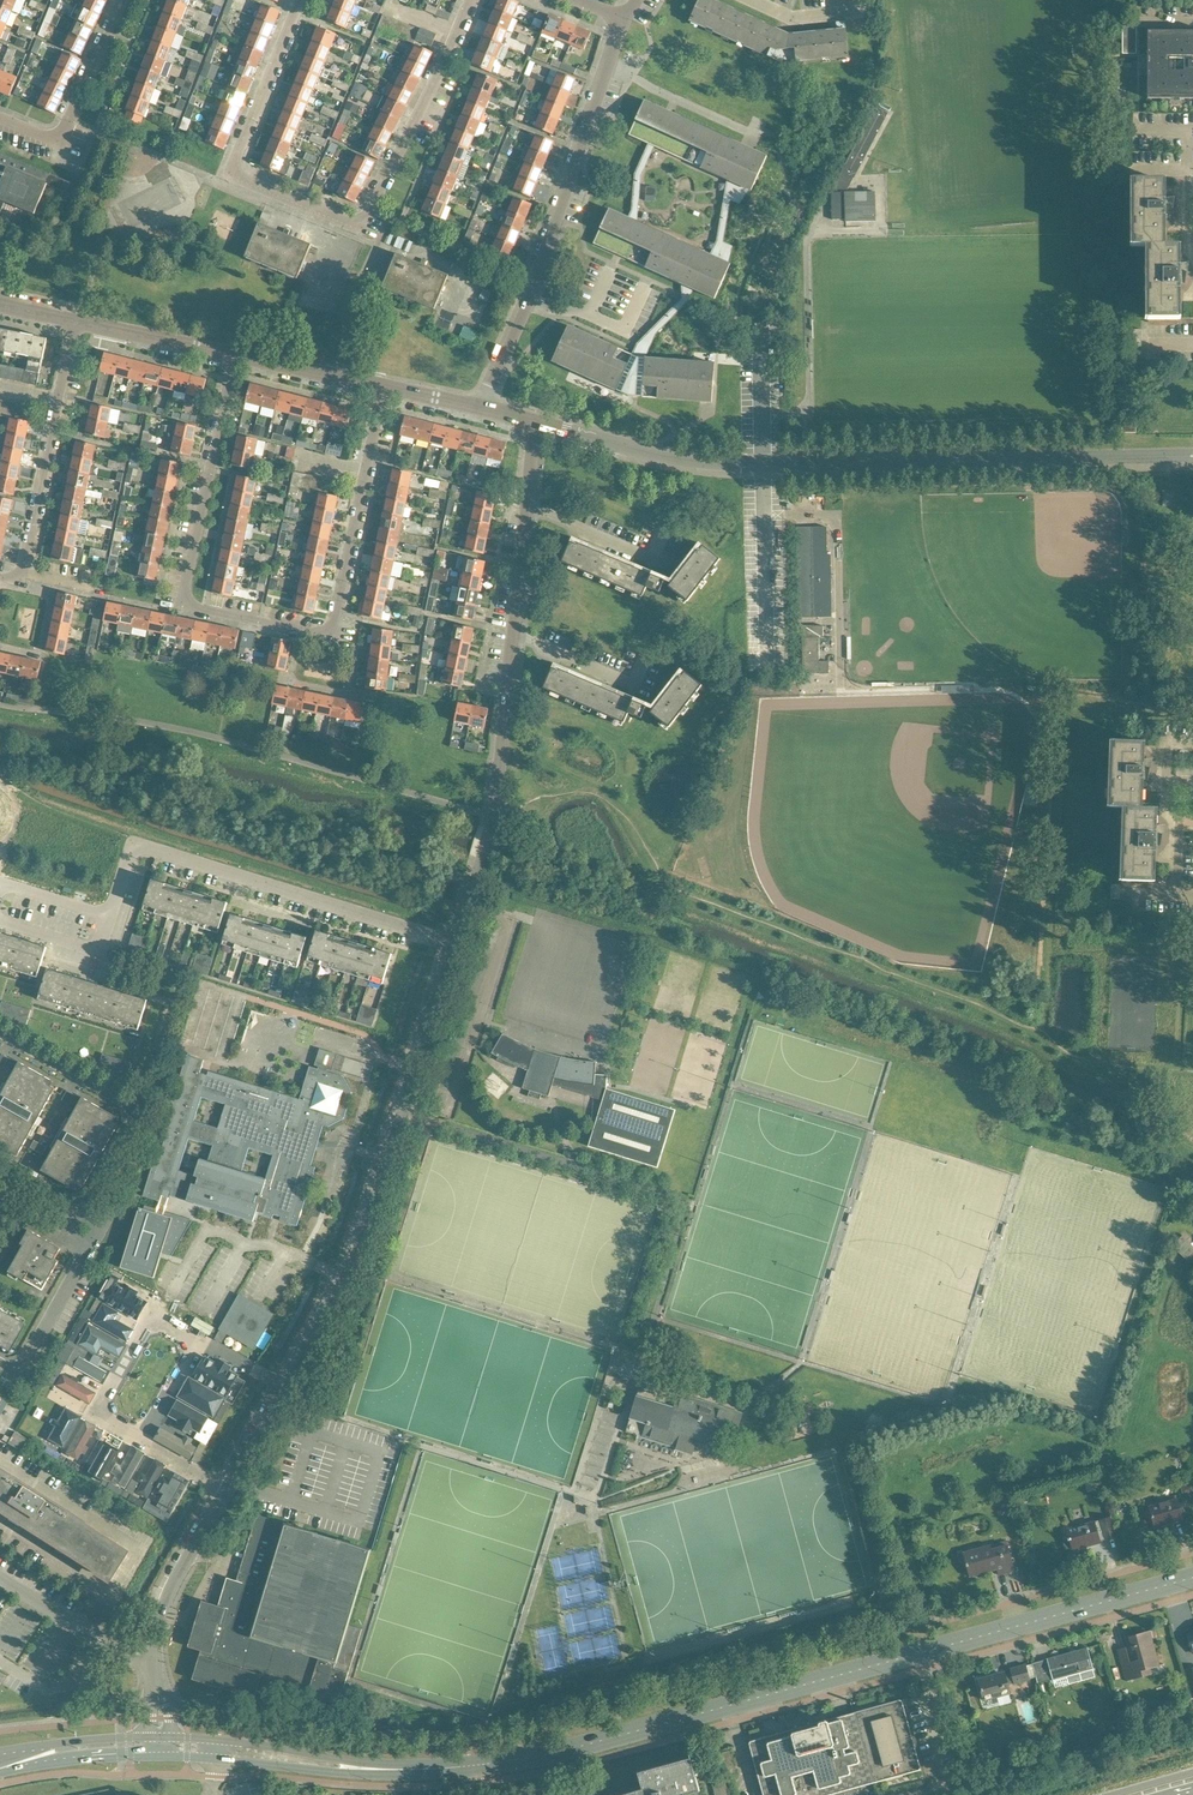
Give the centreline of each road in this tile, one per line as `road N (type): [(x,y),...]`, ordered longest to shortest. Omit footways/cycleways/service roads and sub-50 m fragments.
road 1 (tertiary): [(159,1744),(362,1769),(472,1766),(577,1751),(1192,1577)]
road 2 (residential): [(1192,457),(722,465),(535,424)]
road 3 (residential): [(235,356),(185,601),(260,621),(319,633),(334,623),(382,387)]
road 4 (residential): [(301,0),(236,169),(349,221),(371,212),(471,0)]
road 5 (unclassified): [(0,1037),(133,1113),(79,1214),(100,1225),(20,1372),(0,1372)]
road 6 (unclassified): [(284,1389),(359,1247),(457,945)]
road 7 (unclassified): [(111,917),(133,846),(148,845),(457,945)]
road 8 (residential): [(479,410),(537,280),(608,65)]
road 9 (residential): [(75,321),(25,564),(16,576),(0,576)]
road 10 (residential): [(200,1339),(168,1320),(147,1326),(105,1397),(110,1422),(142,1441)]
road 11 (residential): [(491,826),(514,634)]
road 12 (unclassified): [(155,1646),(100,1638),(0,1575)]
road 13 (unclassified): [(155,1646),(169,1588),(227,1490)]
road 14 (residential): [(235,356),(75,321)]
road 15 (residential): [(754,135),(608,65)]
road 16 (tertiary): [(0,1763),(159,1744)]
road 17 (residential): [(59,143),(125,0)]
road 18 (residential): [(671,566),(528,508)]
road 19 (residential): [(382,387),(235,356)]
road 20 (residential): [(650,697),(514,634)]
road 21 (residential): [(514,634),(528,508)]
road 22 (unclassified): [(457,945),(491,826)]

